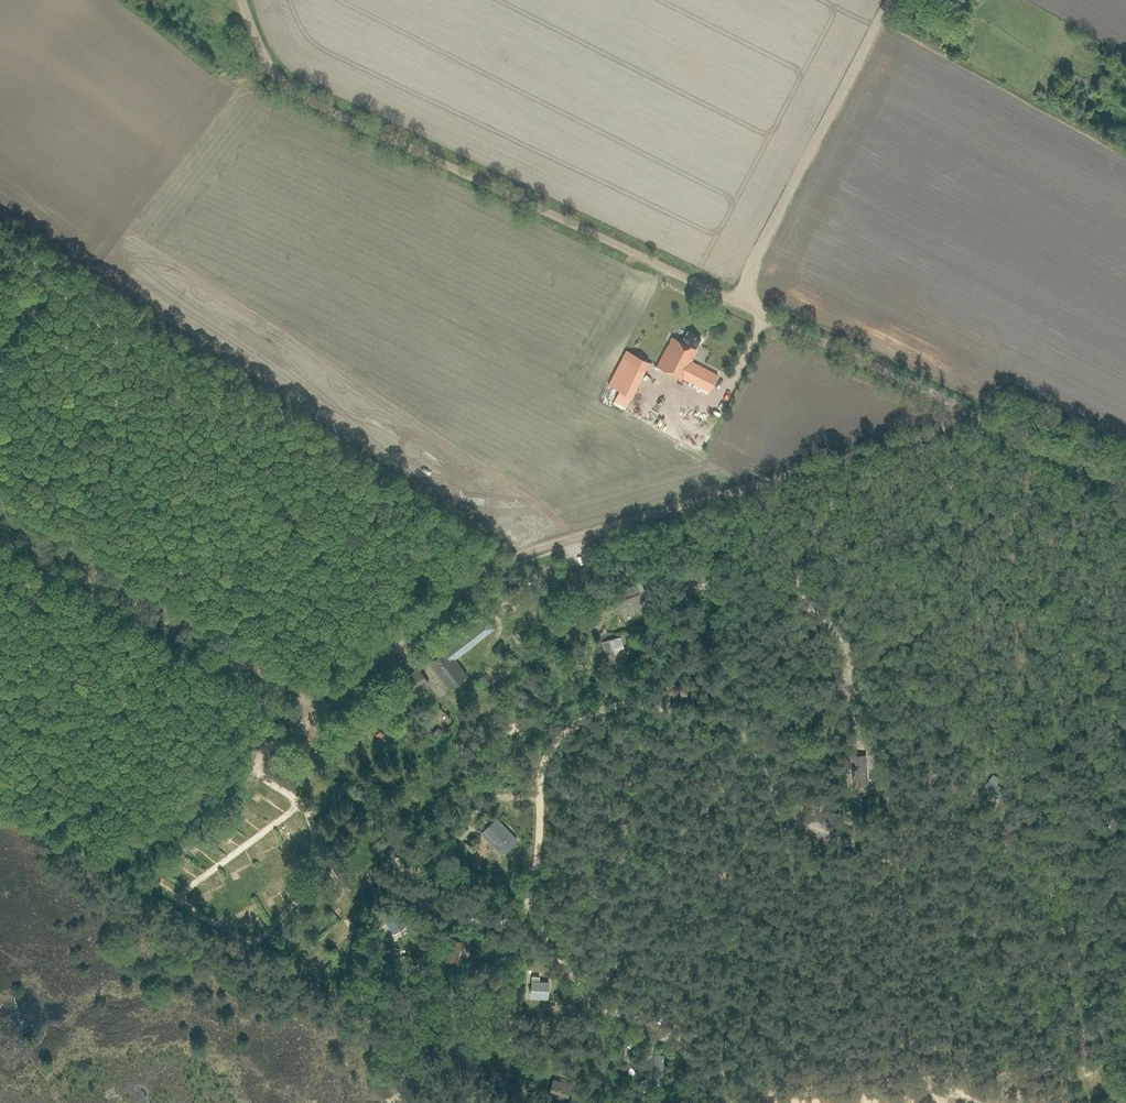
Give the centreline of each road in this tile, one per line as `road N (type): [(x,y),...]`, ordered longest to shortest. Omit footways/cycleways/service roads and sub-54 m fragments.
road 1 (track): [(963,412),(949,427),(492,566),(315,707),(0,522)]
road 2 (track): [(732,1102),(676,1045),(590,997),(539,928),(532,888),(540,776),(560,736),(614,707),(765,727),(804,719),(837,696),(849,655),(800,587),(826,520),(834,460)]
road 3 (track): [(963,412),(305,98),(266,66),(236,0)]
road 4 (track): [(892,0),(755,262),(744,305)]
road 5 (track): [(315,707),(168,831)]
road 6 (track): [(1125,487),(985,422)]

